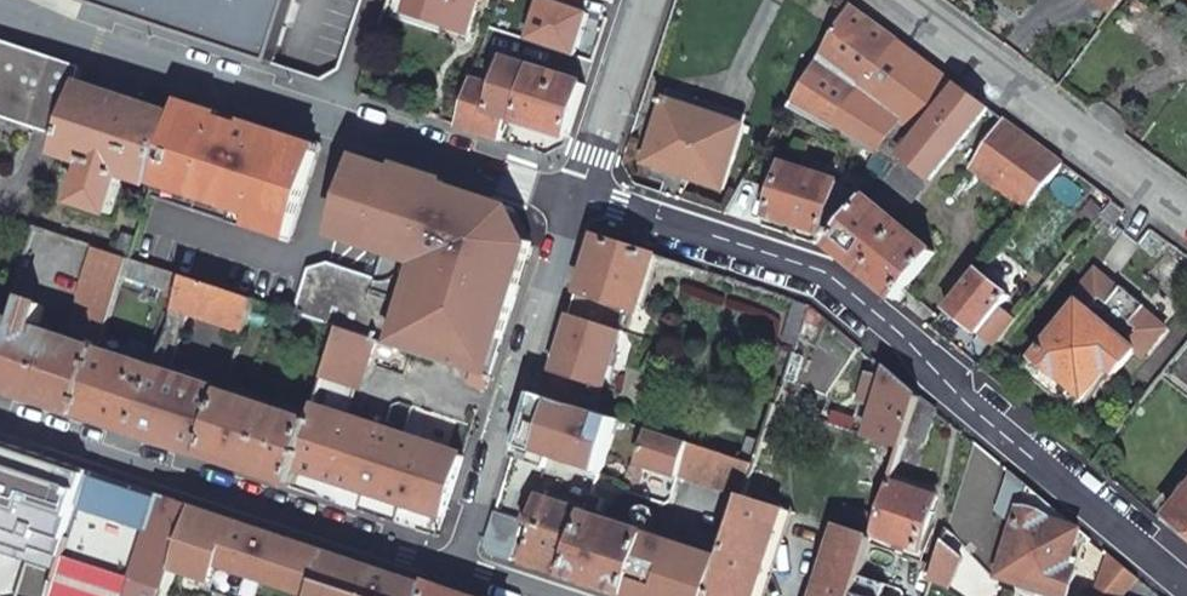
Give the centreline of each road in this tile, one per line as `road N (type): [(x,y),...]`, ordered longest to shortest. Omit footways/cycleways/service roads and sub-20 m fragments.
road 1 (residential): [(1186,585),(818,279),(577,199)]
road 2 (residential): [(577,199),(81,41),(0,6)]
road 3 (residential): [(453,565),(0,415)]
road 4 (residential): [(453,565),(577,199)]
road 5 (residential): [(884,0),(1186,219)]
road 6 (residential): [(577,199),(644,0)]

